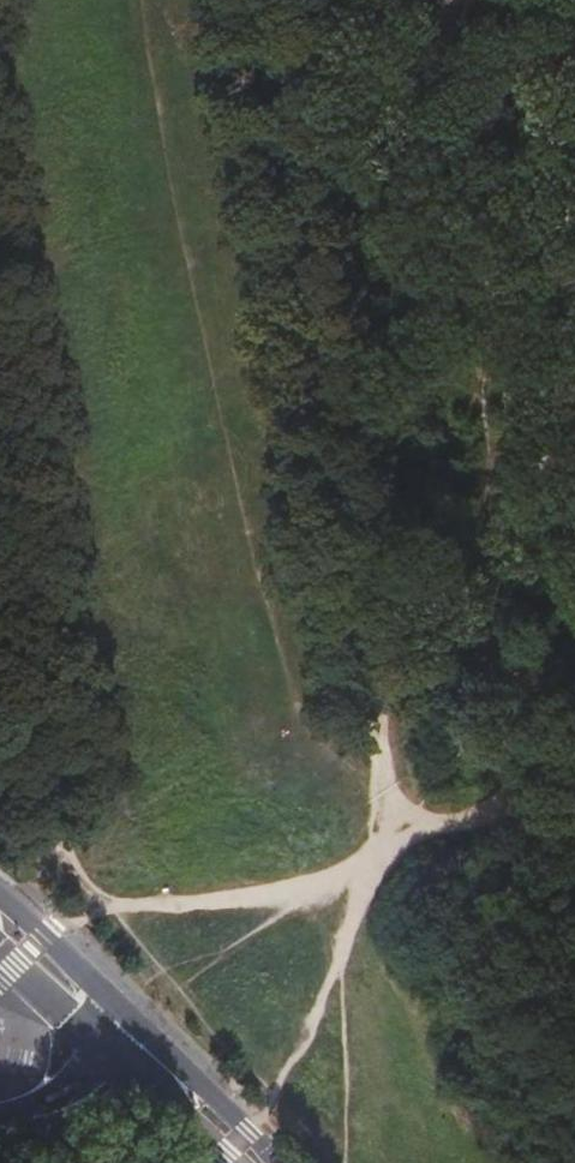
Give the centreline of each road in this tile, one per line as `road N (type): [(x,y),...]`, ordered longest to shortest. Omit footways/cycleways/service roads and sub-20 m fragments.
road 1 (track): [(265,0),(397,830)]
road 2 (track): [(0,447),(53,754)]
road 3 (track): [(108,907),(262,897),(332,883),(397,830)]
road 4 (secondary): [(260,1162),(122,1028)]
road 5 (track): [(397,830),(455,835),(574,811)]
road 6 (track): [(53,754),(75,871),(108,907)]
road 7 (secondary): [(0,917),(122,1028)]
road 8 (residential): [(0,1114),(32,1108),(122,1028)]
road 9 (residential): [(0,991),(24,1027),(18,1071),(0,1106)]

